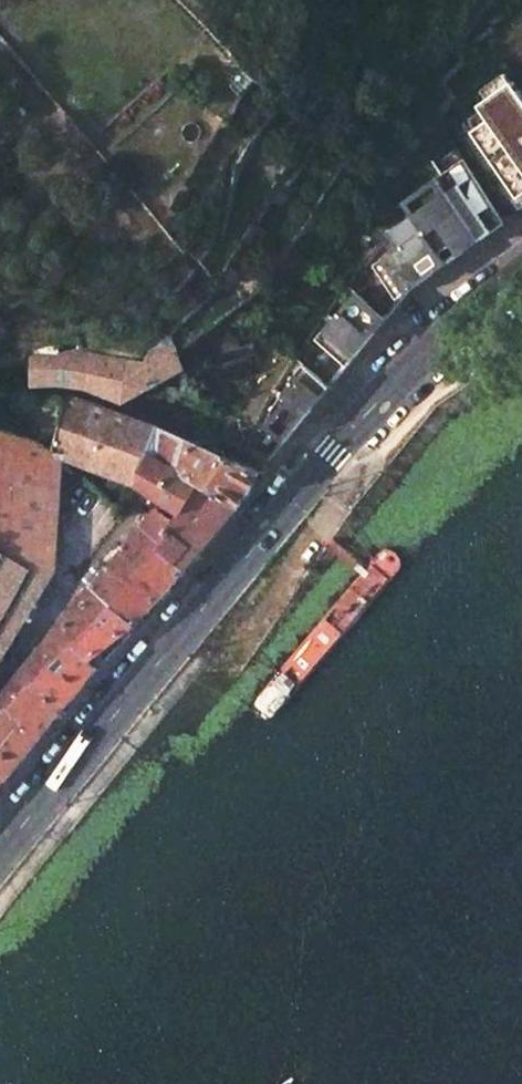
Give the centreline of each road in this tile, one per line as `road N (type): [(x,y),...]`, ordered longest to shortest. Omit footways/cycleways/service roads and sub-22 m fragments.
road 1 (tertiary): [(521,278),(425,348),(380,394),(0,846)]
road 2 (residential): [(135,513),(0,684)]

